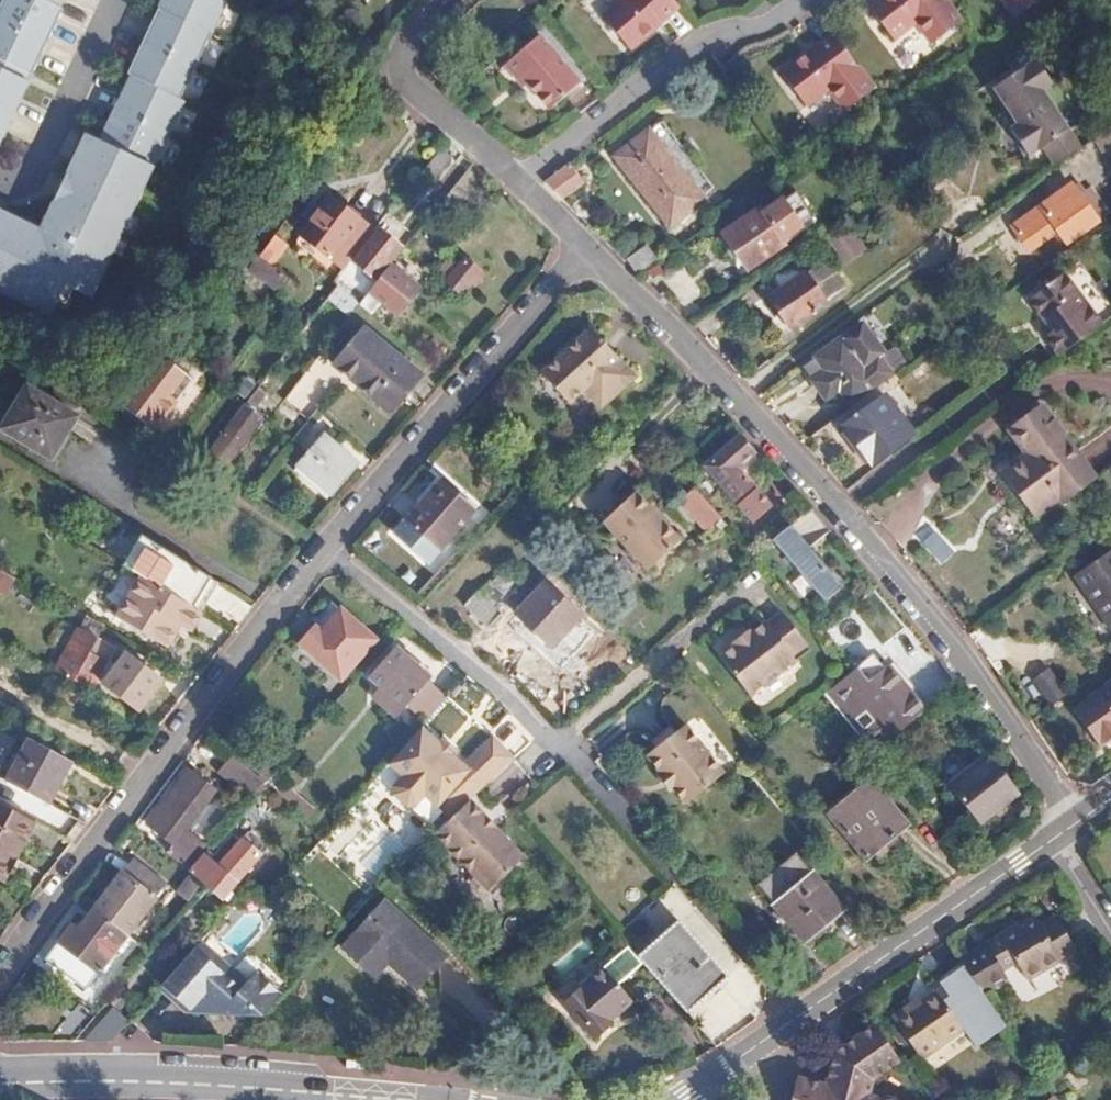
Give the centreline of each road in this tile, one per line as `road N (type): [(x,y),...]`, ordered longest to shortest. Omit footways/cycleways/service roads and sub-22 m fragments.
road 1 (residential): [(588,252),(863,535),(1063,806),(1069,826)]
road 2 (residential): [(0,973),(322,551)]
road 3 (residential): [(1069,826),(685,1099)]
road 4 (residential): [(322,551),(509,693),(656,852)]
road 5 (residential): [(322,551),(588,252)]
road 6 (secondary): [(399,1099),(191,1085),(0,1087)]
road 7 (residential): [(517,182),(715,35),(769,28),(807,0)]
road 8 (residential): [(452,0),(395,55),(396,75),(517,182)]

